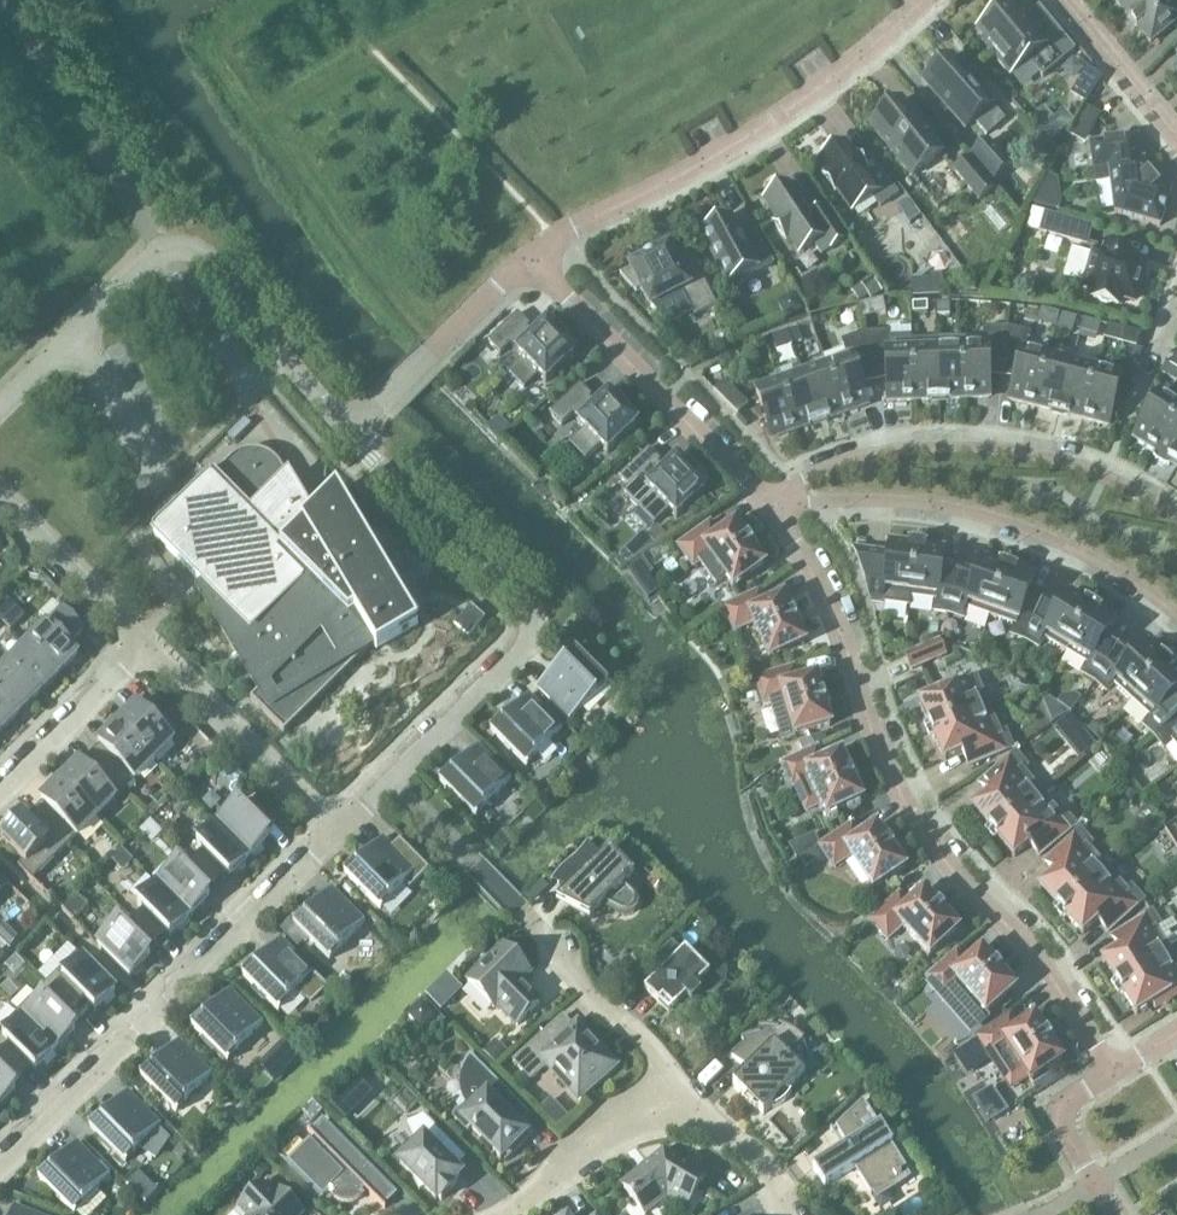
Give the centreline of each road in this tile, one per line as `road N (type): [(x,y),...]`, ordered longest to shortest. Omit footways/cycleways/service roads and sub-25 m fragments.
road 1 (residential): [(1116,1073),(1023,936),(967,889),(904,802),(819,586),(768,502)]
road 2 (residential): [(338,834),(535,629),(525,602),(348,437)]
road 3 (residential): [(348,437),(200,252),(154,248),(0,404)]
road 4 (residential): [(0,1169),(338,834)]
road 5 (residential): [(919,0),(782,115),(528,256)]
road 6 (residential): [(1176,518),(1074,463),(959,444),(833,465),(768,502)]
road 7 (residential): [(768,502),(892,500),(978,512),(1074,545),(1176,612)]
road 8 (residential): [(768,502),(528,256)]
road 9 (residential): [(338,834),(150,648)]
road 10 (residential): [(348,437),(528,256)]
road 11 (residential): [(150,648),(0,487)]
road 12 (residential): [(683,1104),(657,1050),(575,980),(549,939)]
road 13 (residential): [(502,1214),(604,1131),(683,1104)]
road 14 (residential): [(0,797),(150,648)]
road 15 (residential): [(1113,1214),(1062,1128),(1071,1101),(1116,1073)]
road 16 (residential): [(1176,136),(1063,0)]
road 17 (residential): [(792,1214),(762,1163),(683,1104)]

